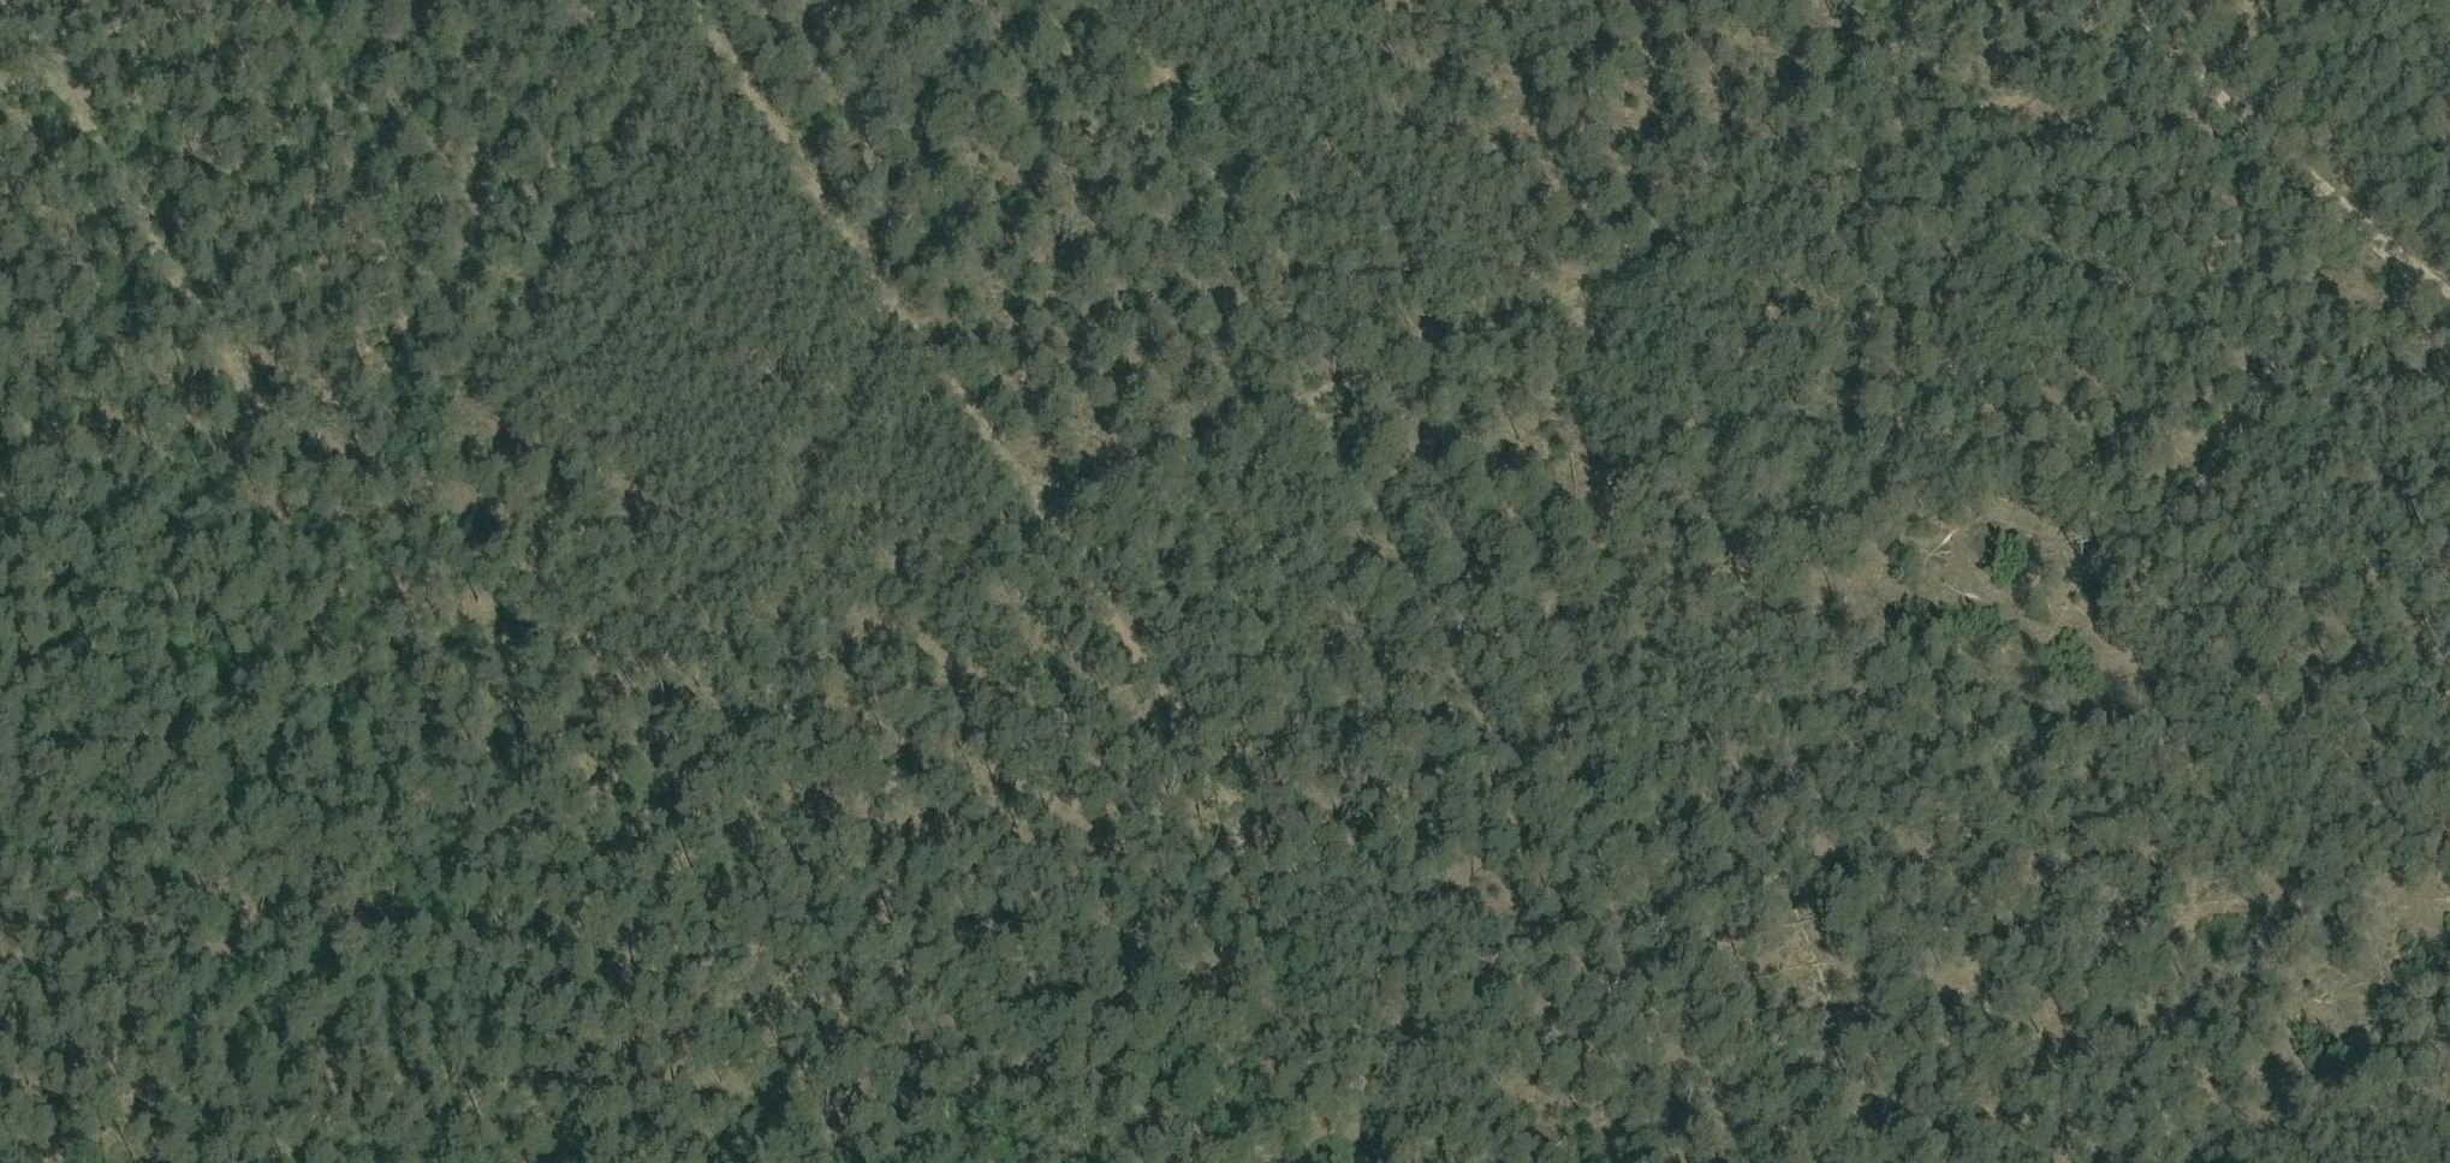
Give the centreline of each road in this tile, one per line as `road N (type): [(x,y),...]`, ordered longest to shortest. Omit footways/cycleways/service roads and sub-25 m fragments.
road 1 (track): [(2449,294),(2092,0)]
road 2 (track): [(2191,80),(2377,0)]

